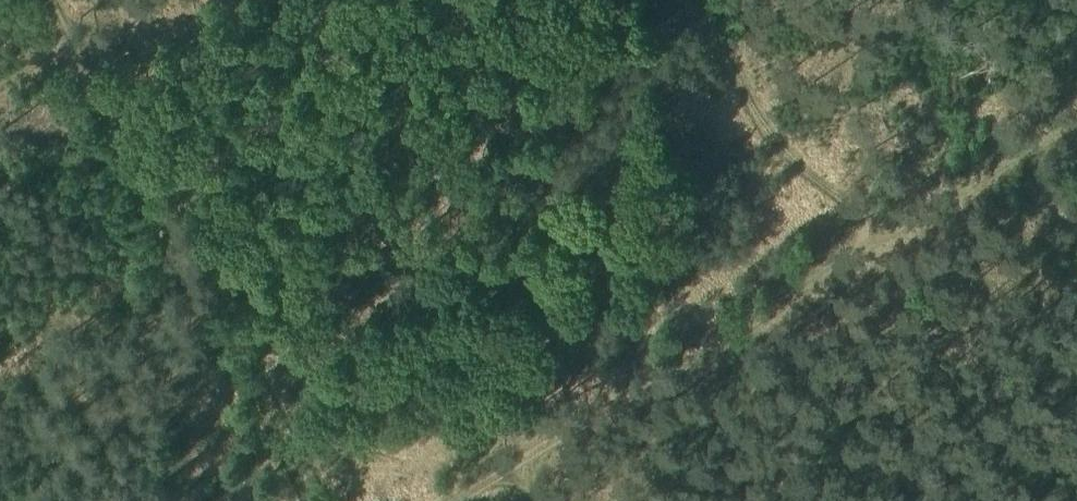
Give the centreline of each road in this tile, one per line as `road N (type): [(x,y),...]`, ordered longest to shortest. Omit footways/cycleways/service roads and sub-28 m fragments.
road 1 (track): [(47,0),(304,500)]
road 2 (track): [(864,248),(496,464)]
road 3 (track): [(864,248),(1076,123)]

